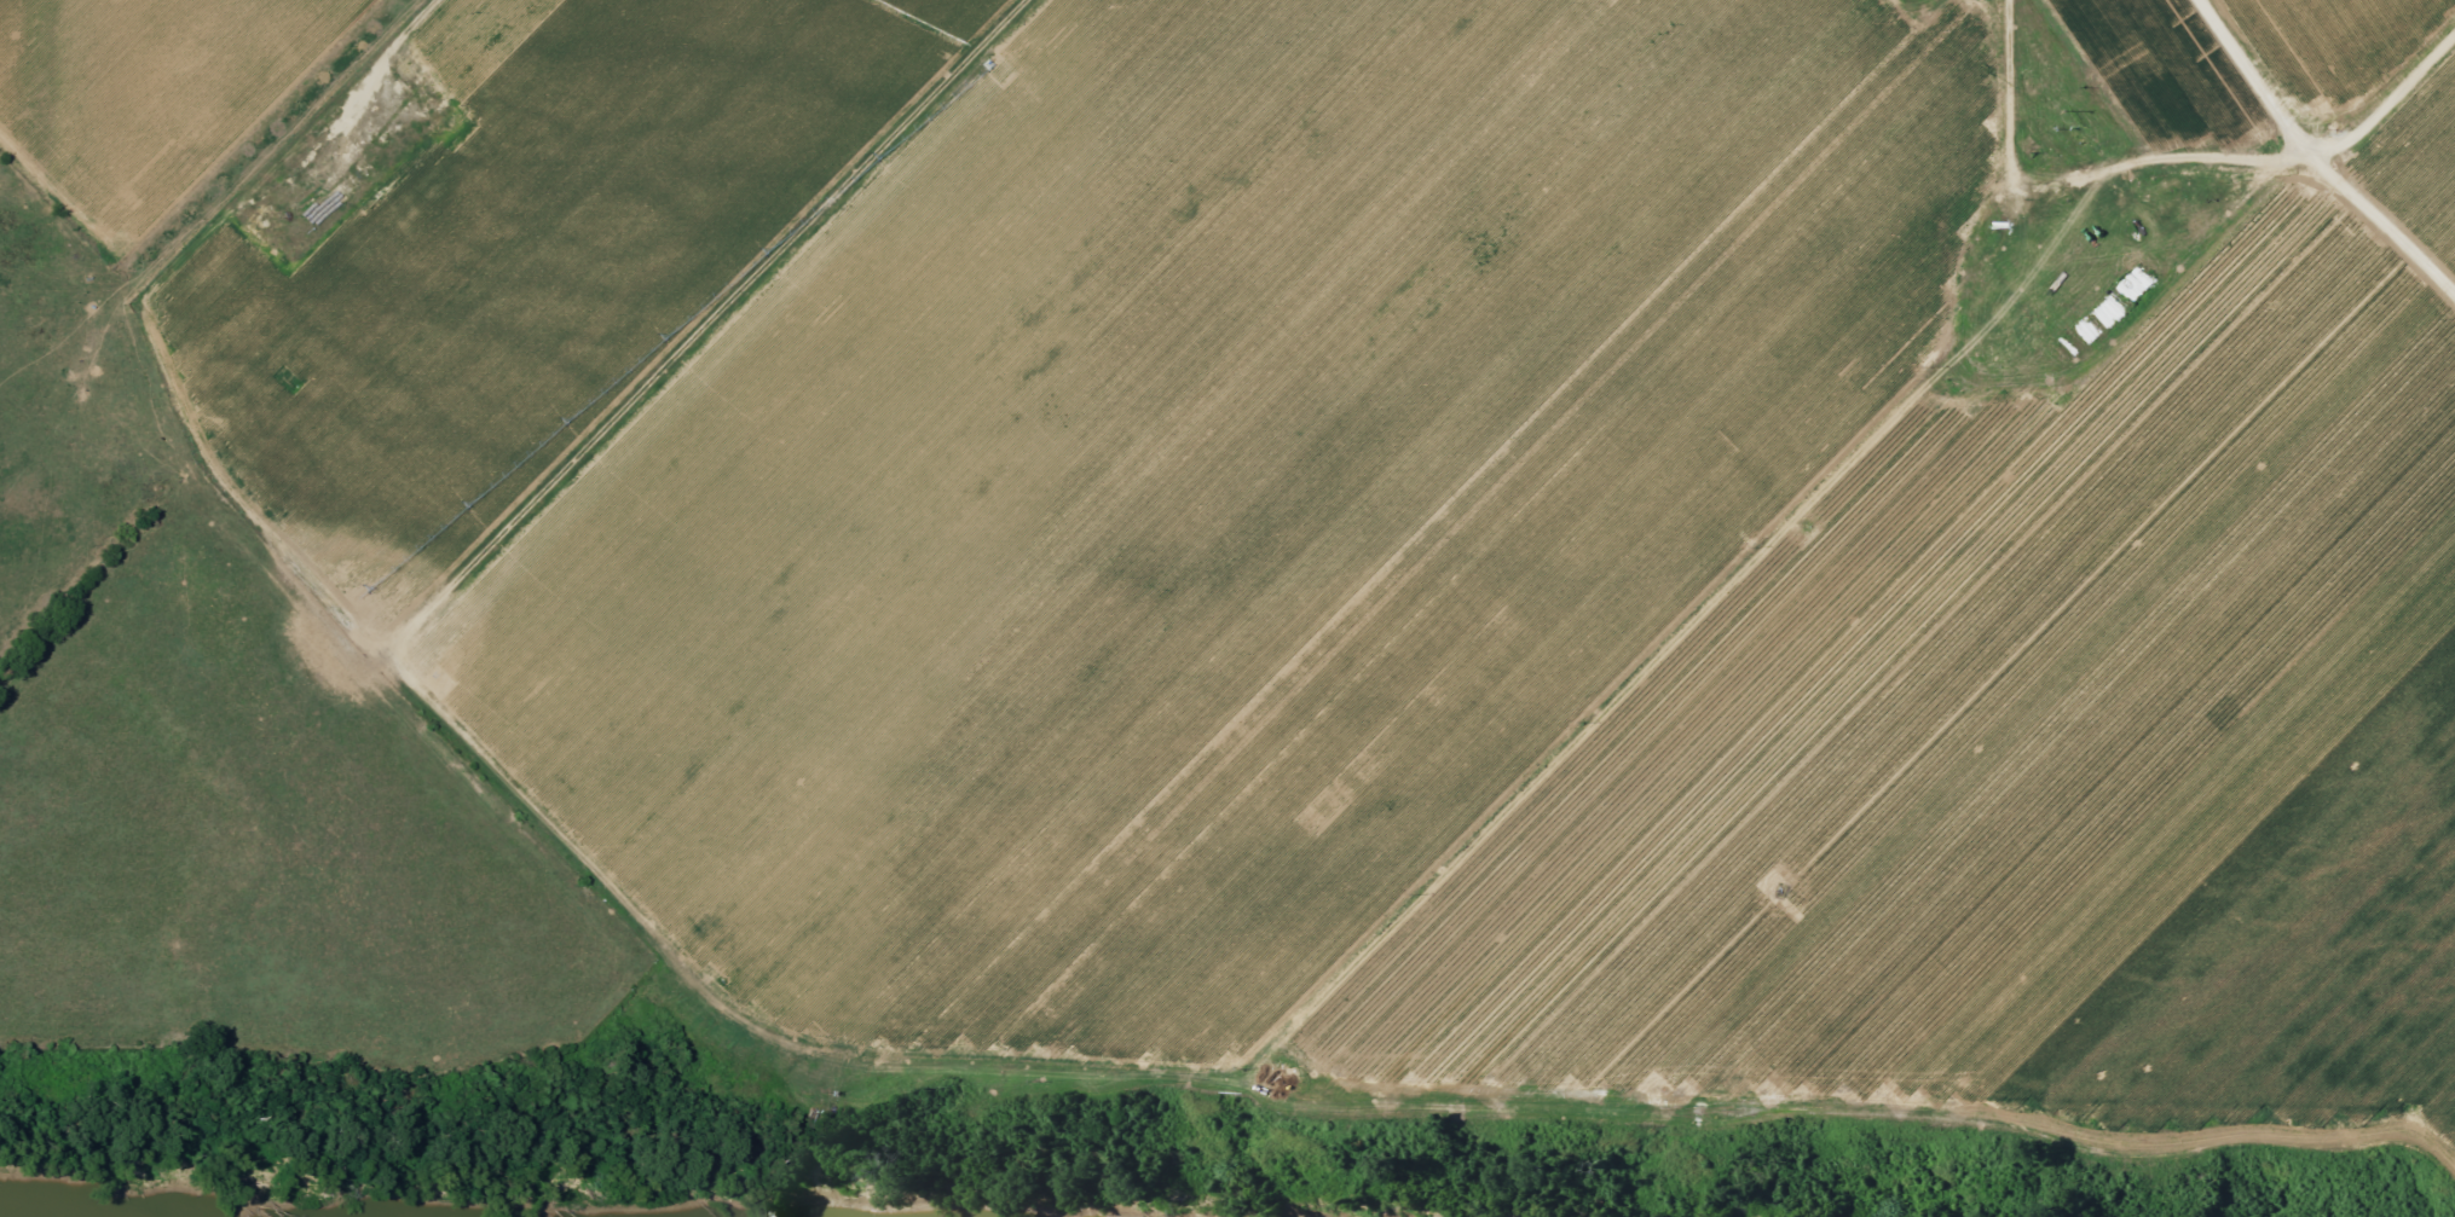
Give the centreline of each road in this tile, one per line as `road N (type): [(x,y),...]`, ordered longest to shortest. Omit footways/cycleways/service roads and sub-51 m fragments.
road 1 (residential): [(2304,147),(2203,0)]

